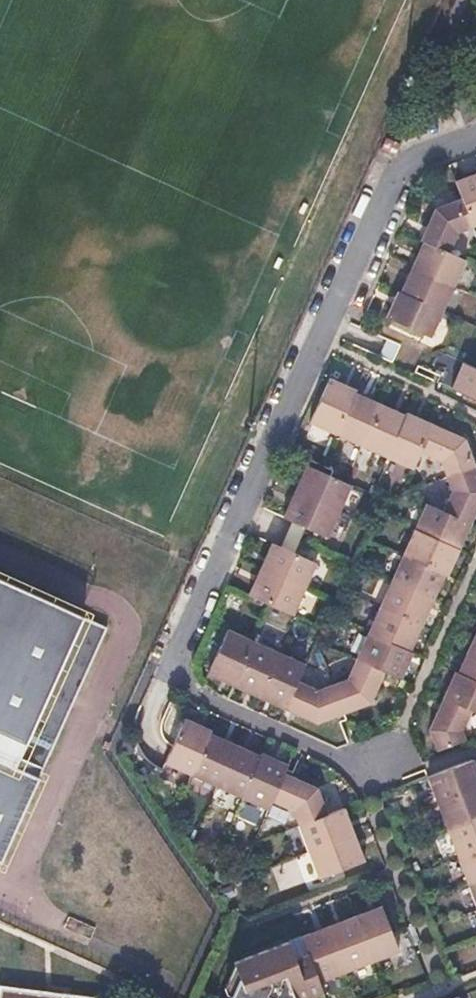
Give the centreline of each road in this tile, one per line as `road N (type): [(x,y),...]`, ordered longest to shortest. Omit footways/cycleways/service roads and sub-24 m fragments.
road 1 (residential): [(475,134),(400,171),(179,652),(185,689),(338,763),(378,767)]

